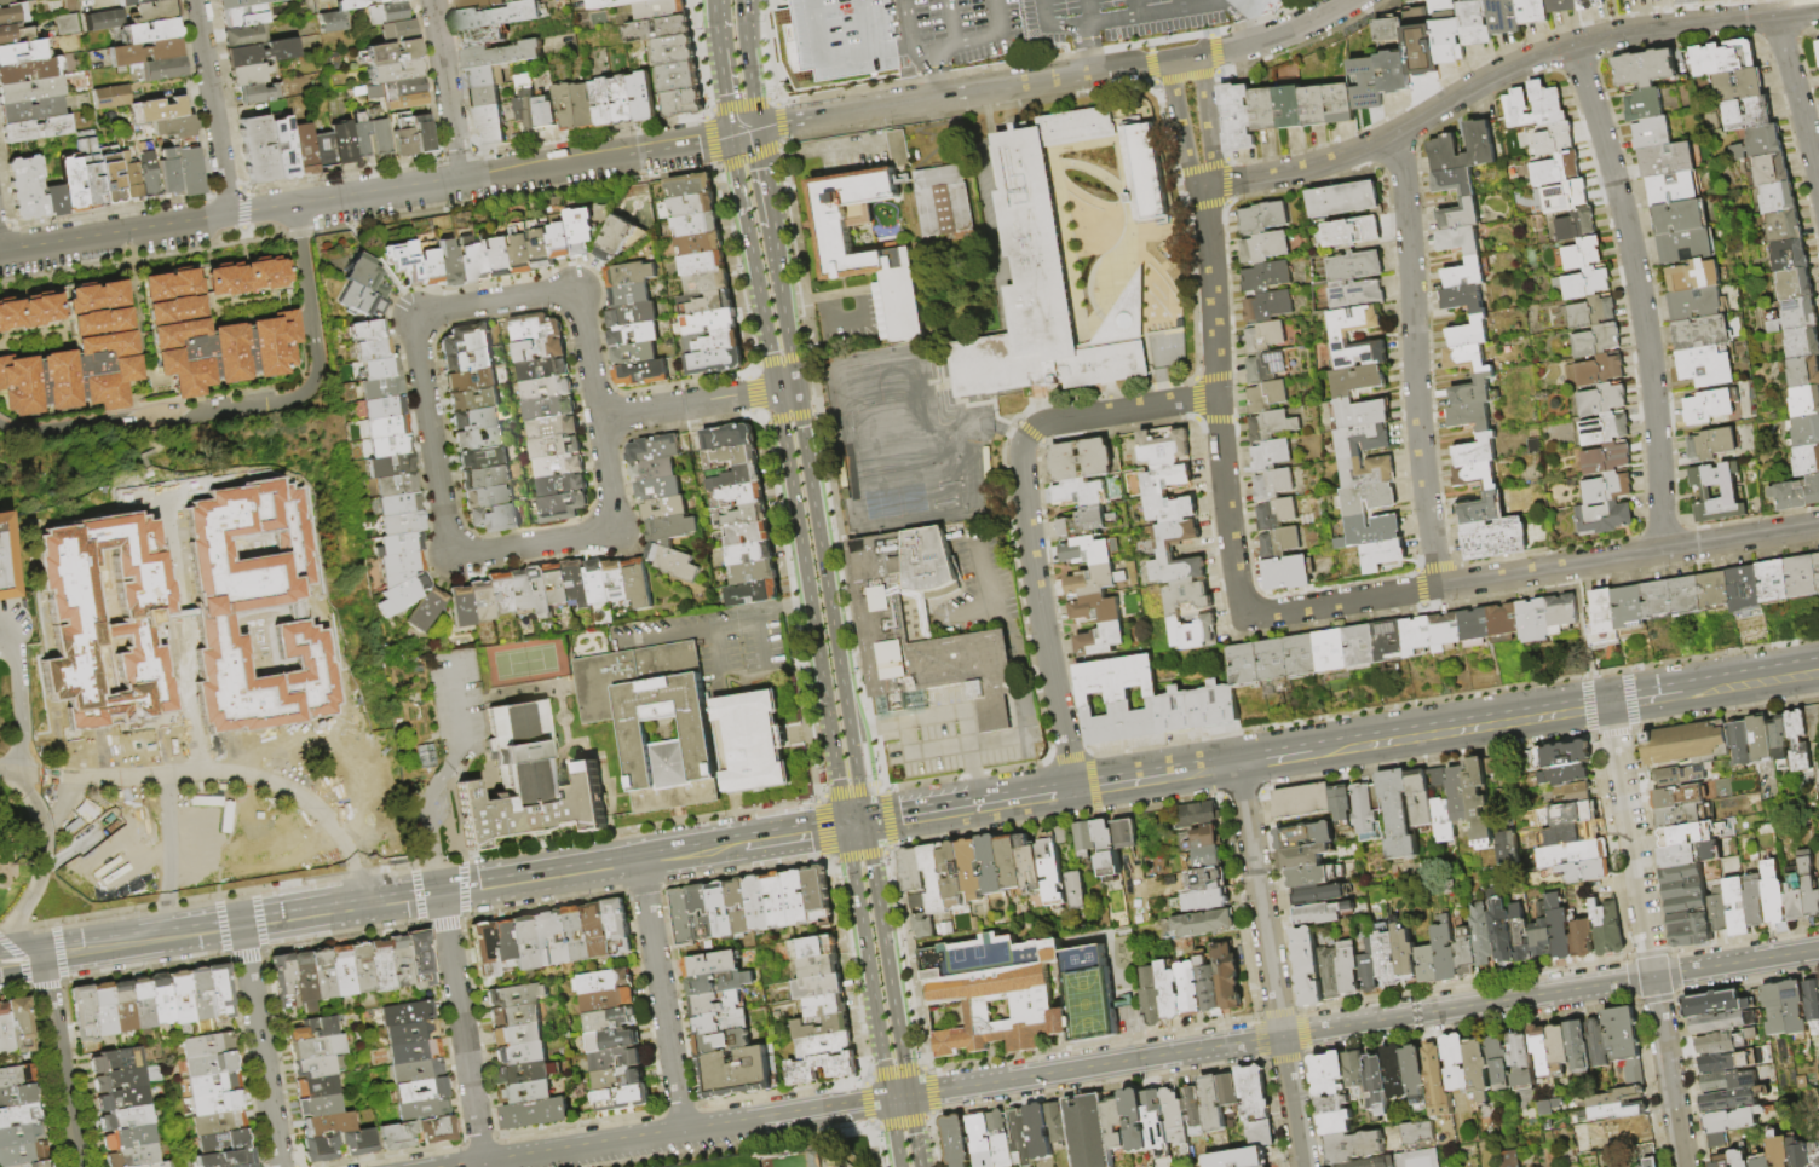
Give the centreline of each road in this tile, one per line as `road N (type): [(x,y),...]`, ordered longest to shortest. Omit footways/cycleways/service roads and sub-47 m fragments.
road 1 (residential): [(1818,525),(1257,612),(1241,594),(1228,525),(1204,186)]
road 2 (residential): [(1818,11),(1571,45),(1349,154),(1204,186)]
road 3 (residential): [(756,128),(1216,52),(1296,28),(1350,0)]
road 4 (tertiary): [(746,843),(221,926)]
road 5 (residential): [(1660,550),(1644,316),(1618,192),(1571,45)]
road 6 (residential): [(1685,1166),(1610,704)]
road 7 (tertiary): [(461,181),(0,256)]
road 8 (residential): [(1400,131),(1418,432),(1439,587)]
road 9 (secondary): [(848,729),(782,312)]
road 10 (residential): [(1303,1166),(1238,764)]
road 11 (tertiary): [(908,1097),(1282,1036)]
road 12 (tertiary): [(1282,1036),(1654,977)]
road 13 (residential): [(1029,435),(1021,457),(1030,547),(1075,790)]
road 14 (secondary): [(782,312),(741,0)]
road 15 (secondary): [(762,314),(812,620)]
road 16 (tertiary): [(756,128),(461,181)]
road 17 (residential): [(439,892),(482,1166)]
road 18 (residential): [(639,860),(684,1133)]
road 19 (secondary): [(908,1097),(864,824)]
road 20 (secondary): [(845,827),(888,1100)]
road 21 (residential): [(616,532),(577,289)]
road 22 (residential): [(411,316),(450,559)]
road 23 (residential): [(240,924),(279,1166)]
road 24 (secondary): [(1589,707),(1358,744)]
road 25 (tertiary): [(0,977),(221,926)]
road 26 (residential): [(39,946),(74,1166)]
road 27 (residential): [(194,0),(229,219)]
road 28 (residential): [(474,1166),(684,1133)]
road 29 (secondary): [(812,620),(845,827)]
road 30 (residential): [(684,1133),(888,1100)]
road 31 (residential): [(794,388),(598,418)]
road 32 (residential): [(1216,395),(1050,422),(1029,435)]
road 33 (residential): [(432,0),(461,181)]
road 34 (secondary): [(731,135),(762,314)]
road 35 (residential): [(1773,16),(1818,183)]
road 36 (residential): [(577,289),(411,316)]
road 37 (residential): [(450,559),(616,532)]
road 38 (tertiary): [(1654,977),(1818,951)]
road 39 (secondary): [(1818,670),(1681,692)]
road 40 (residential): [(1167,60),(1190,171),(1204,186)]
road 41 (residential): [(1204,186),(1213,167),(1199,56)]
road 42 (secondary): [(995,803),(864,824)]
road 43 (secondary): [(713,8),(731,135)]

